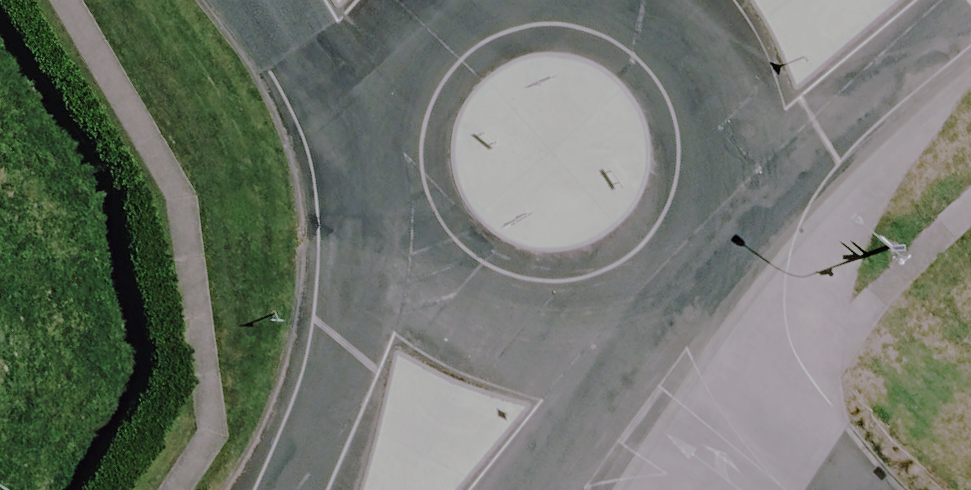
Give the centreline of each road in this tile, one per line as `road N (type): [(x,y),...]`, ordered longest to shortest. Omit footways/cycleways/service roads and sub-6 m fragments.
road 1 (unclassified): [(970,8),(822,127),(741,174)]
road 2 (tertiary): [(293,489),(354,353),(383,252)]
road 3 (tertiary): [(592,345),(531,348),(472,333),(421,299),(383,252)]
road 4 (tertiary): [(741,174),(724,238),(687,291),(634,330),(592,345)]
road 5 (tertiary): [(653,0),(683,21),(718,66),(737,118),(741,174)]
road 6 (tertiary): [(360,133),(284,43),(265,0)]
road 7 (tertiary): [(592,345),(571,431),(523,489)]
road 8 (tertiary): [(360,133),(374,81),(403,36),(443,0)]
road 9 (tertiary): [(383,252),(362,194),(360,133)]

